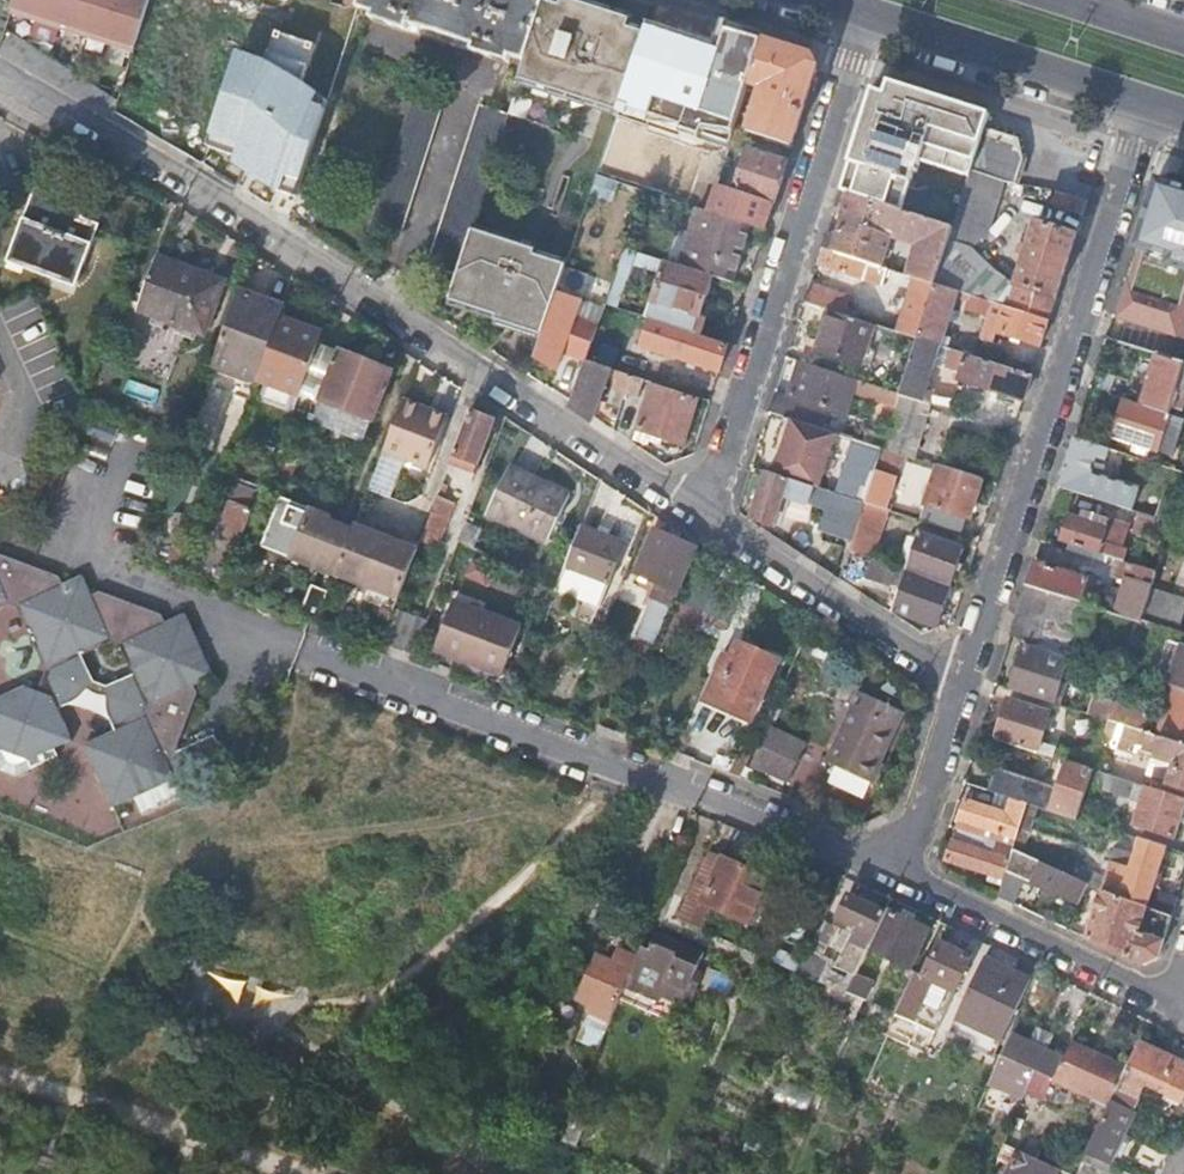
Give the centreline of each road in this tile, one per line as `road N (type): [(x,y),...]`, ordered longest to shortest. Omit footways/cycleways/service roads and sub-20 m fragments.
road 1 (residential): [(0,71),(709,514)]
road 2 (residential): [(299,650),(901,877)]
road 3 (residential): [(964,686),(1149,105)]
road 4 (residential): [(869,14),(709,514)]
road 5 (residential): [(709,514),(964,686)]
road 6 (residential): [(901,877),(1181,1001)]
road 7 (primary): [(869,14),(1149,105)]
road 8 (residential): [(901,877),(964,686)]

